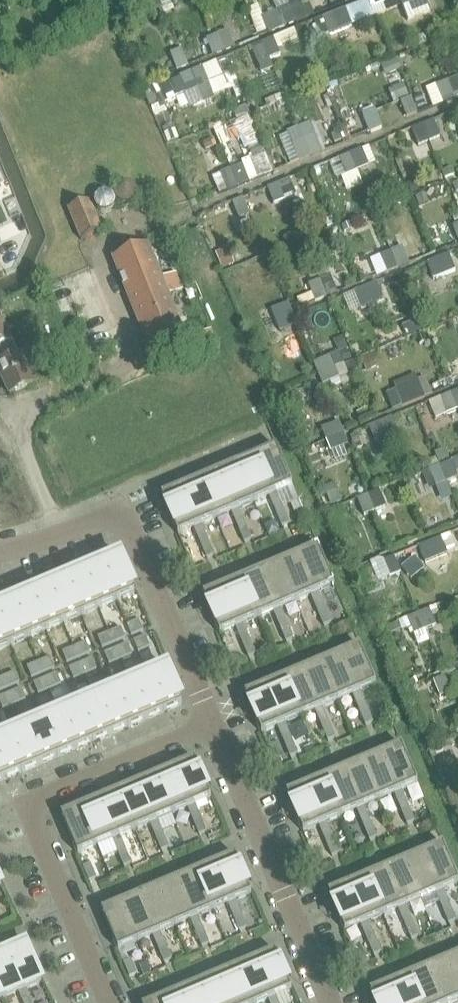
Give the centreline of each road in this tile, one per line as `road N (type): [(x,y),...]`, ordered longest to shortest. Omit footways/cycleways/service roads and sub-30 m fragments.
road 1 (residential): [(109,1002),(25,800),(209,720)]
road 2 (residential): [(209,720),(119,508),(0,552)]
road 3 (residential): [(330,1002),(209,720)]

